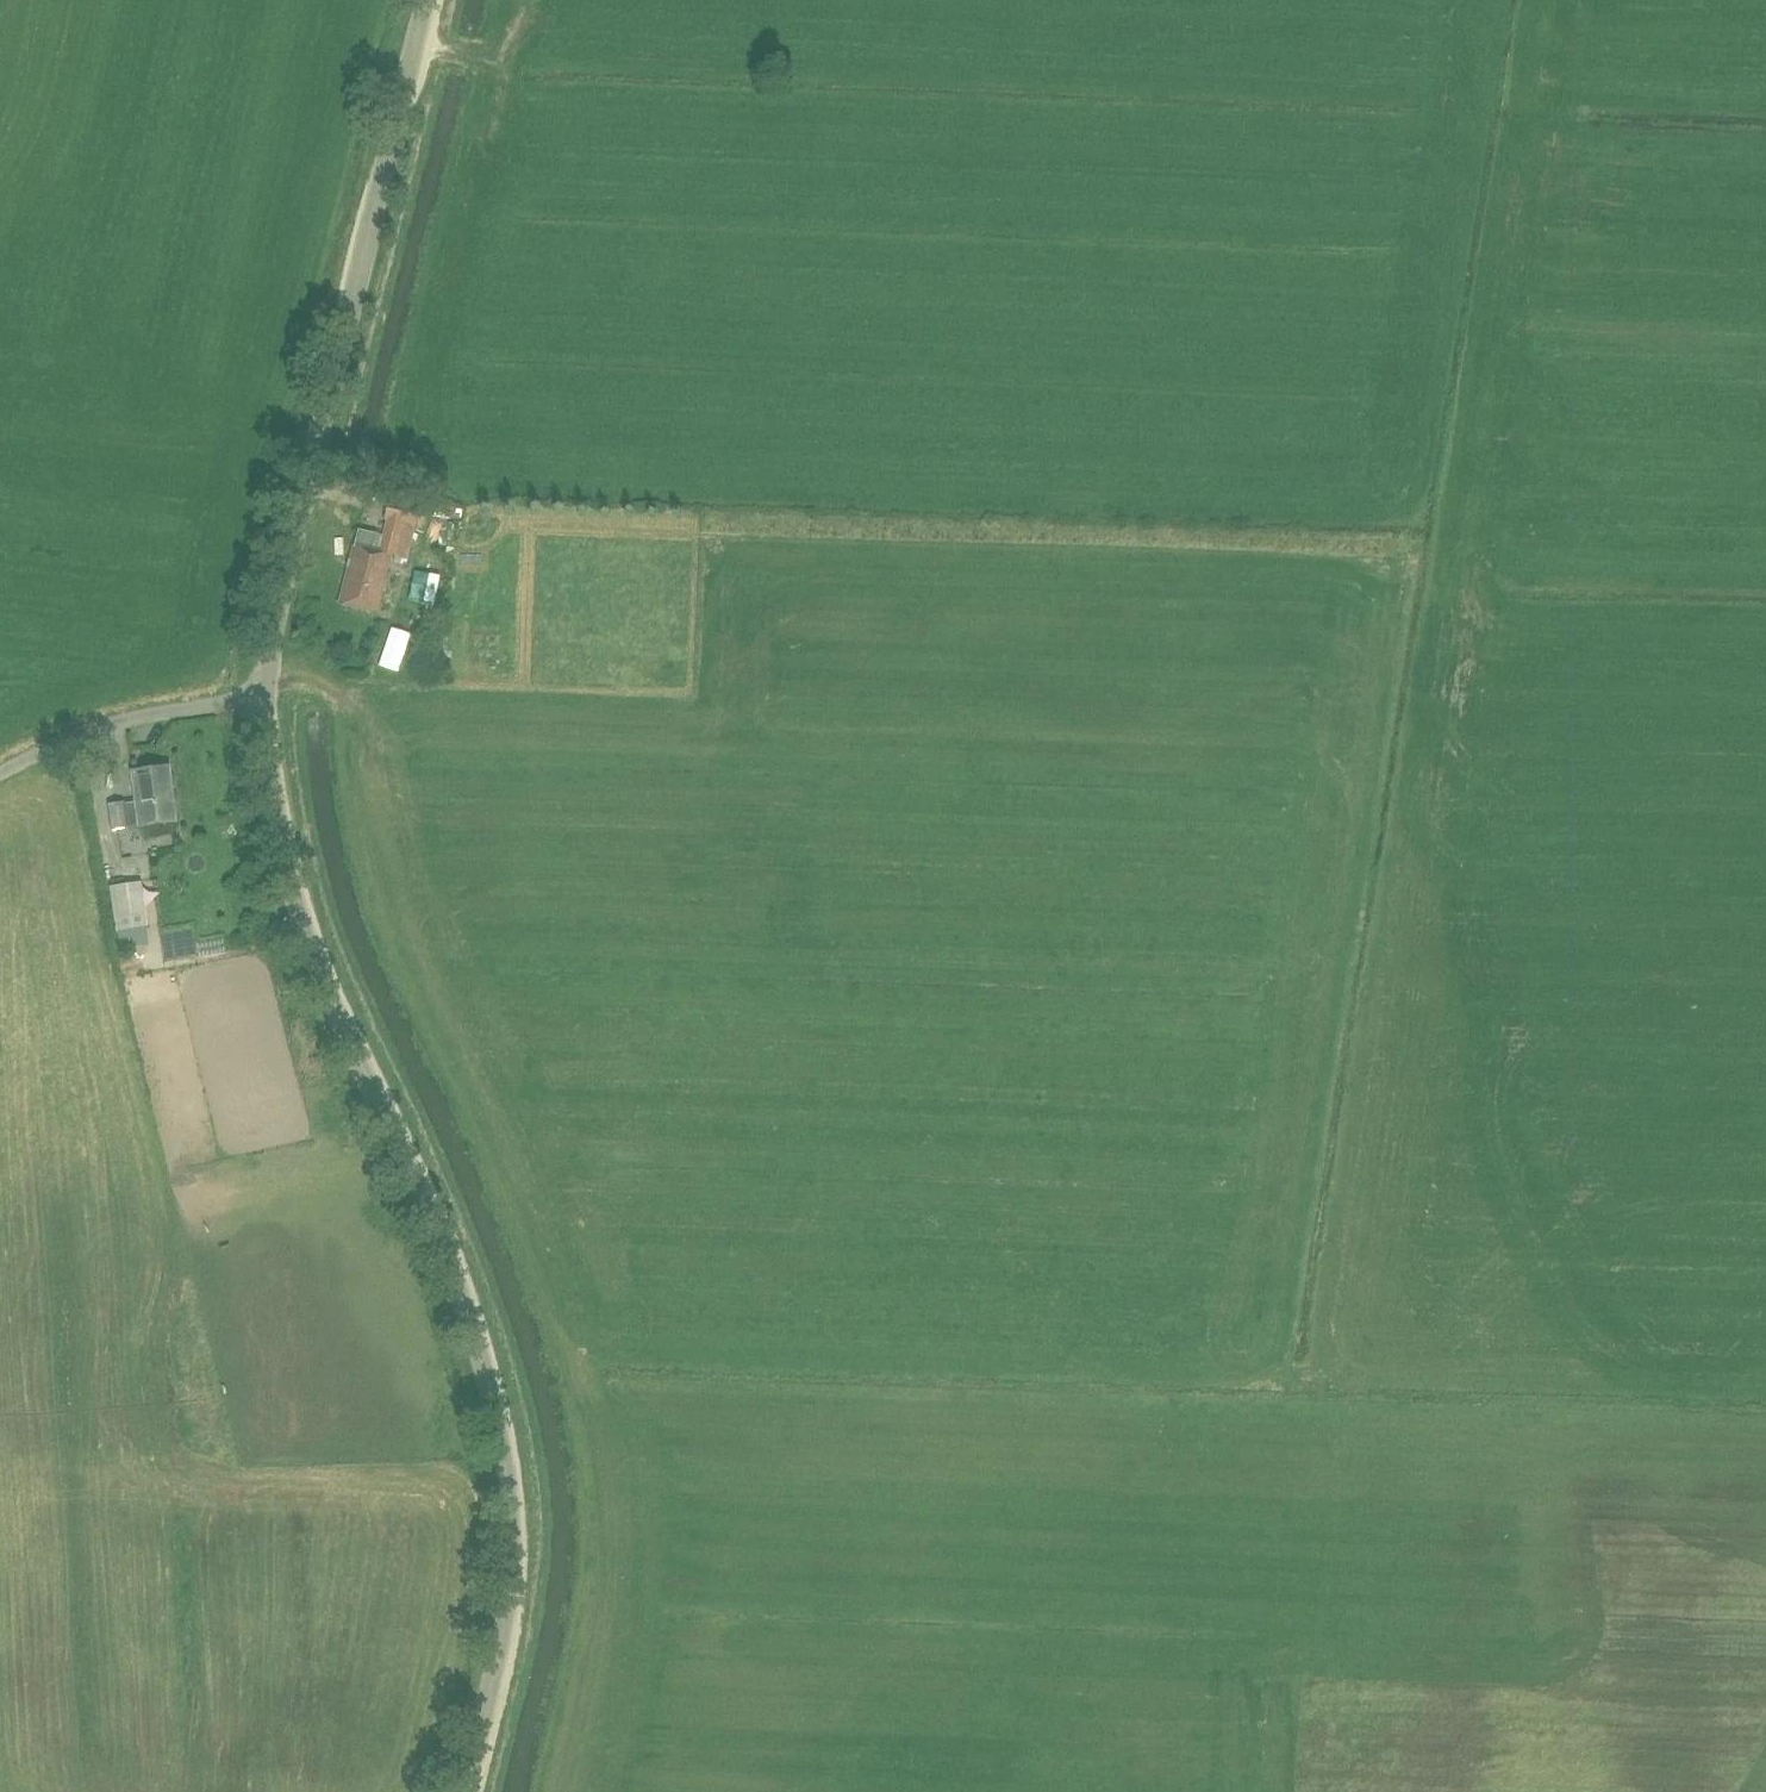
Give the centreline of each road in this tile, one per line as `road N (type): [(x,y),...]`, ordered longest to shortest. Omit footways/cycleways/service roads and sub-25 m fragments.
road 1 (tertiary): [(466,1791),(511,1590),(506,1456),(440,1236),(295,903),(263,701),(285,571),(428,0)]

